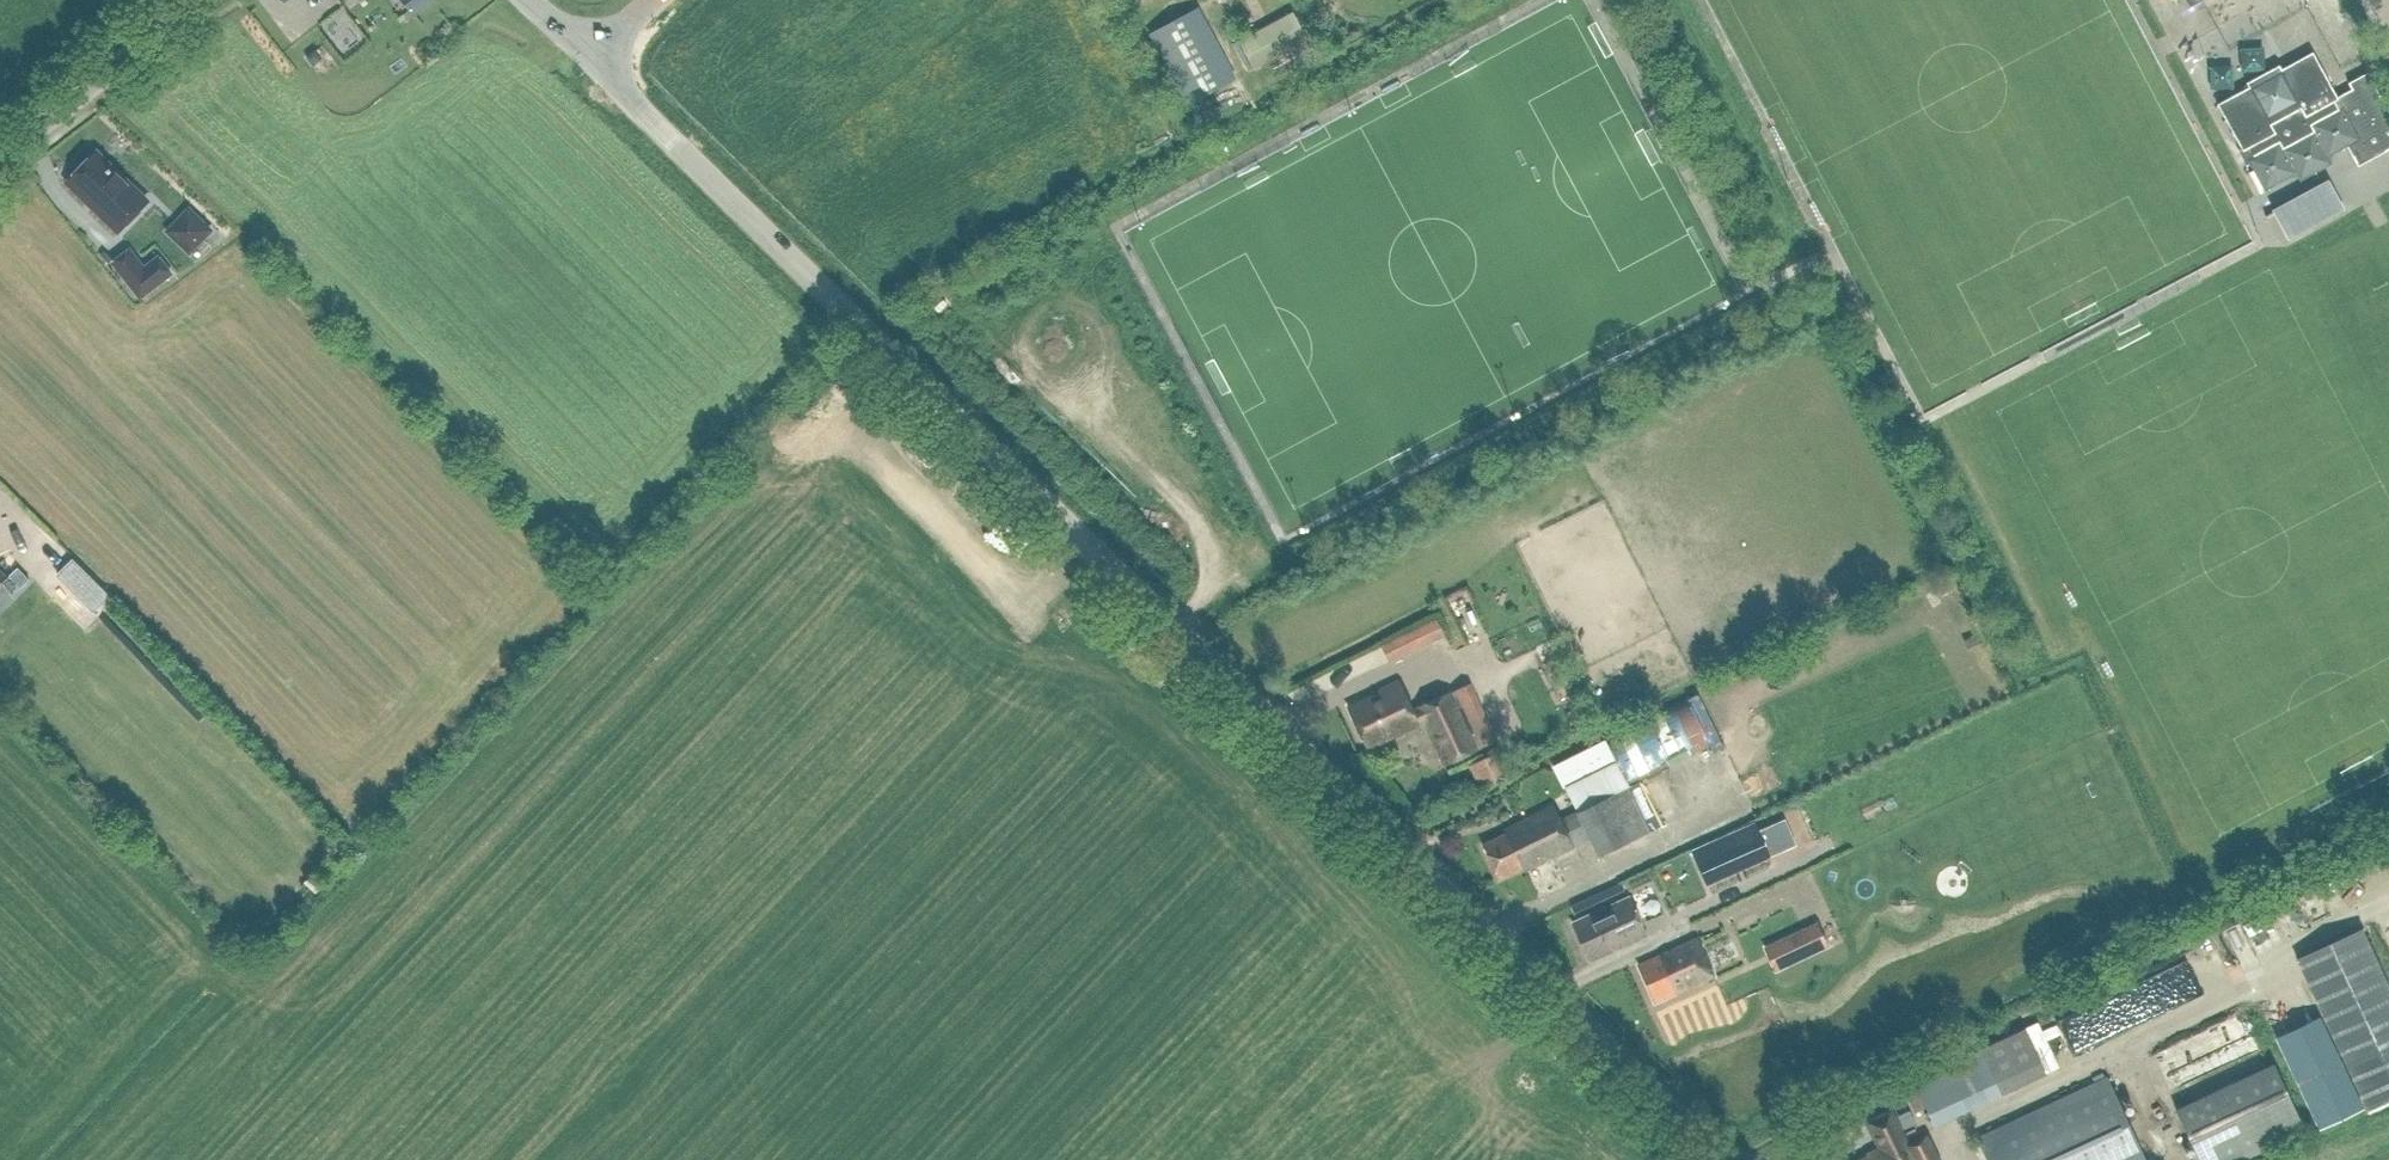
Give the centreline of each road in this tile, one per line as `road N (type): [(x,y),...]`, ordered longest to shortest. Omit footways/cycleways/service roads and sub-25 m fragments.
road 1 (unclassified): [(1723,1159),(593,59)]
road 2 (unclassified): [(0,154),(197,0)]

